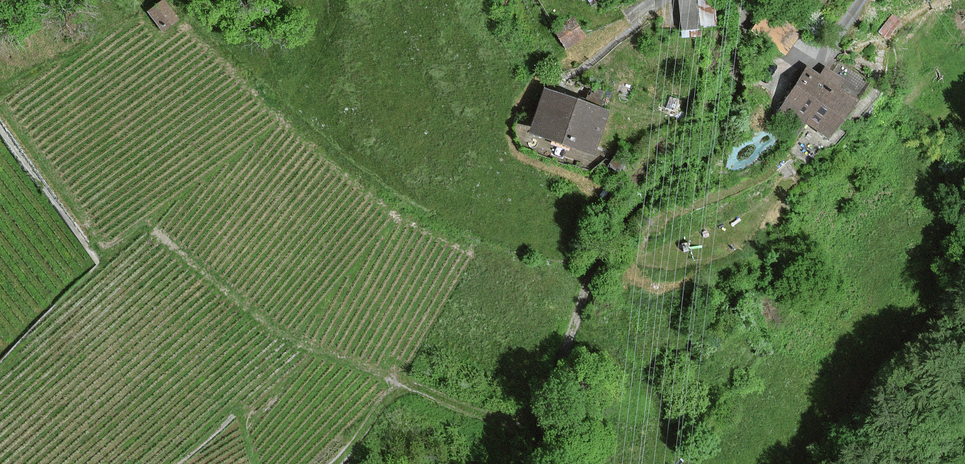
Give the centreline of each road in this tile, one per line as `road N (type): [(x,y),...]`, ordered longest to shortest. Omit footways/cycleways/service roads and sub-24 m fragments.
road 1 (track): [(546,463),(605,243),(648,195),(710,147),(730,103),(745,0)]
road 2 (track): [(412,386),(290,335),(157,219)]
road 3 (track): [(340,463),(412,386),(551,438)]

